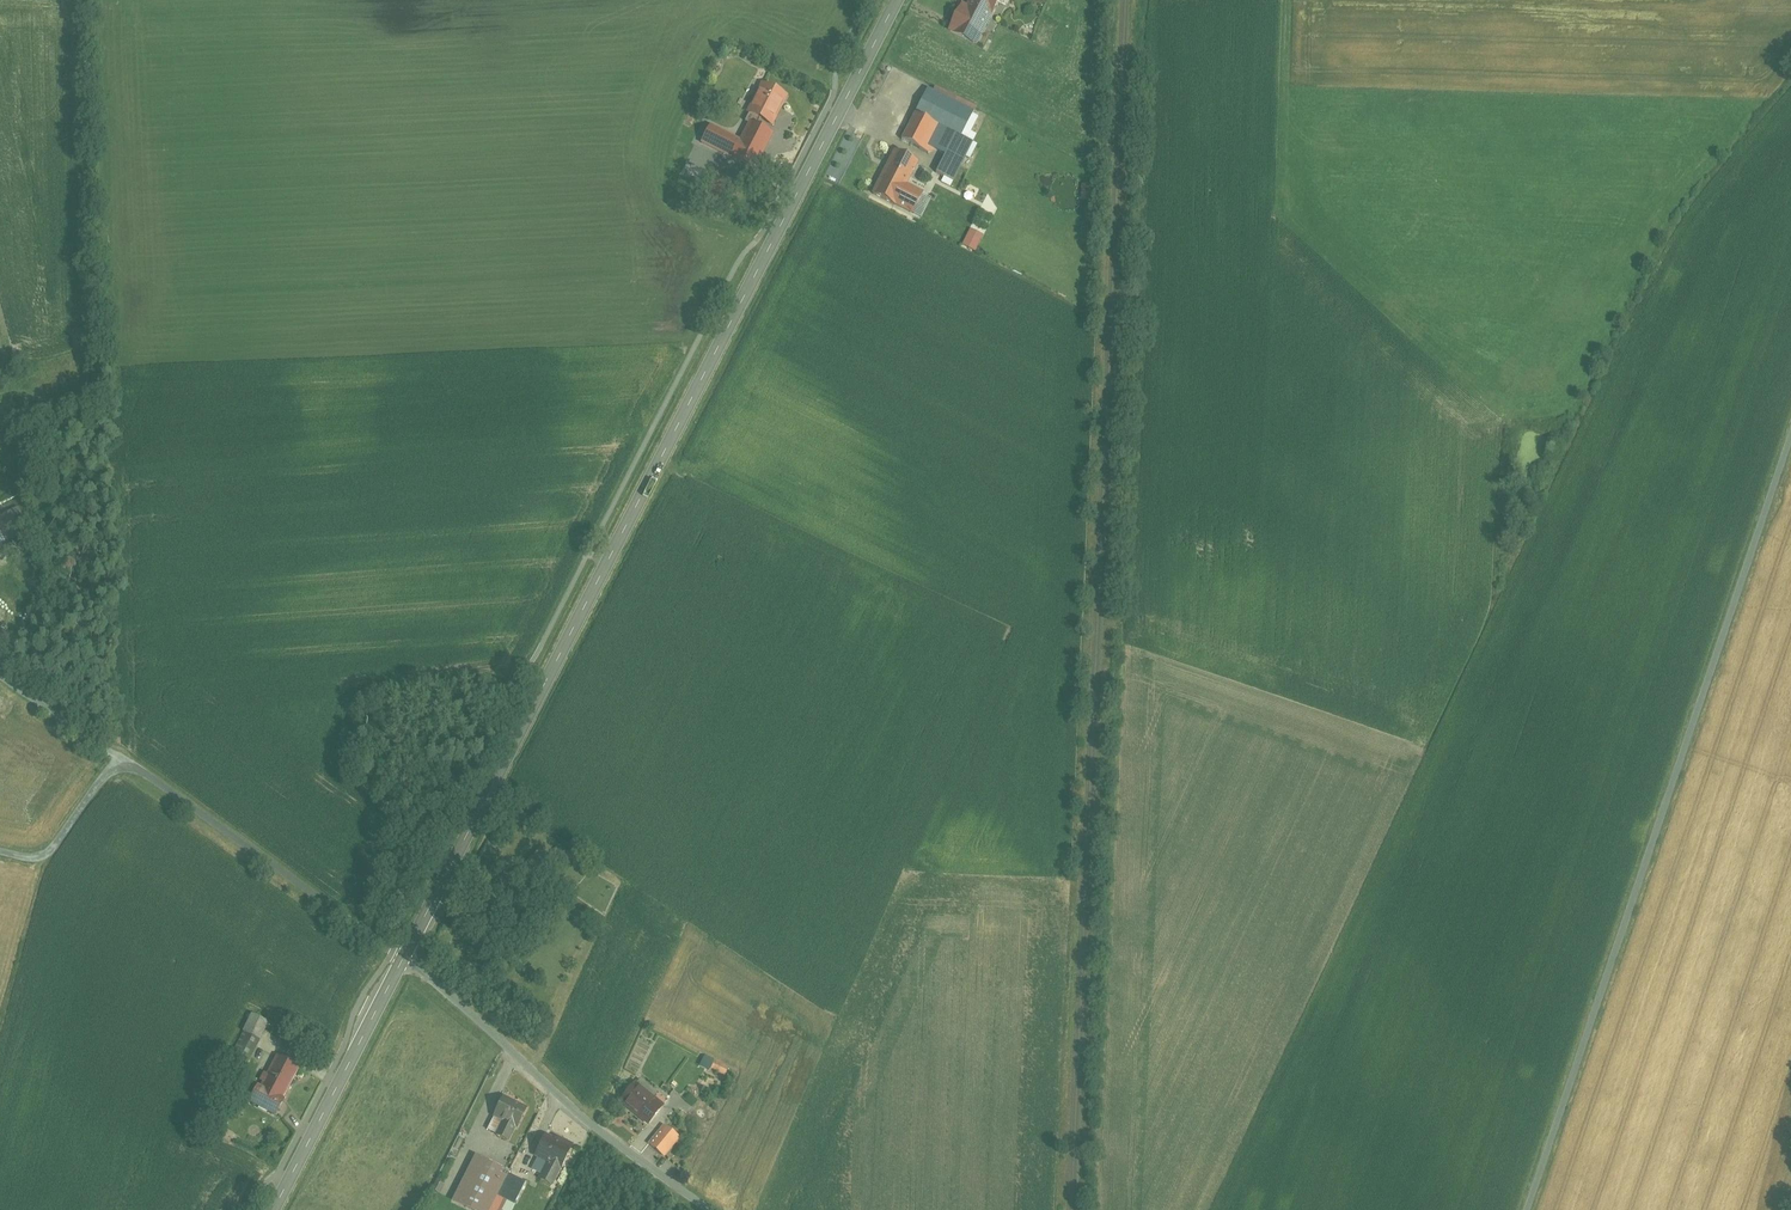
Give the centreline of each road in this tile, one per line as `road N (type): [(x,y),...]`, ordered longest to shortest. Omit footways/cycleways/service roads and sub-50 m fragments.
road 1 (tertiary): [(897,0),(403,958)]
road 2 (unclassified): [(1790,438),(1525,1209)]
road 3 (unclassified): [(712,1209),(597,1130),(403,958)]
road 4 (unclassified): [(403,958),(121,751)]
road 5 (tertiary): [(403,958),(272,1209)]
road 6 (unclassified): [(121,751),(55,840),(38,848),(0,839)]
road 7 (unclassified): [(121,751),(0,668)]

